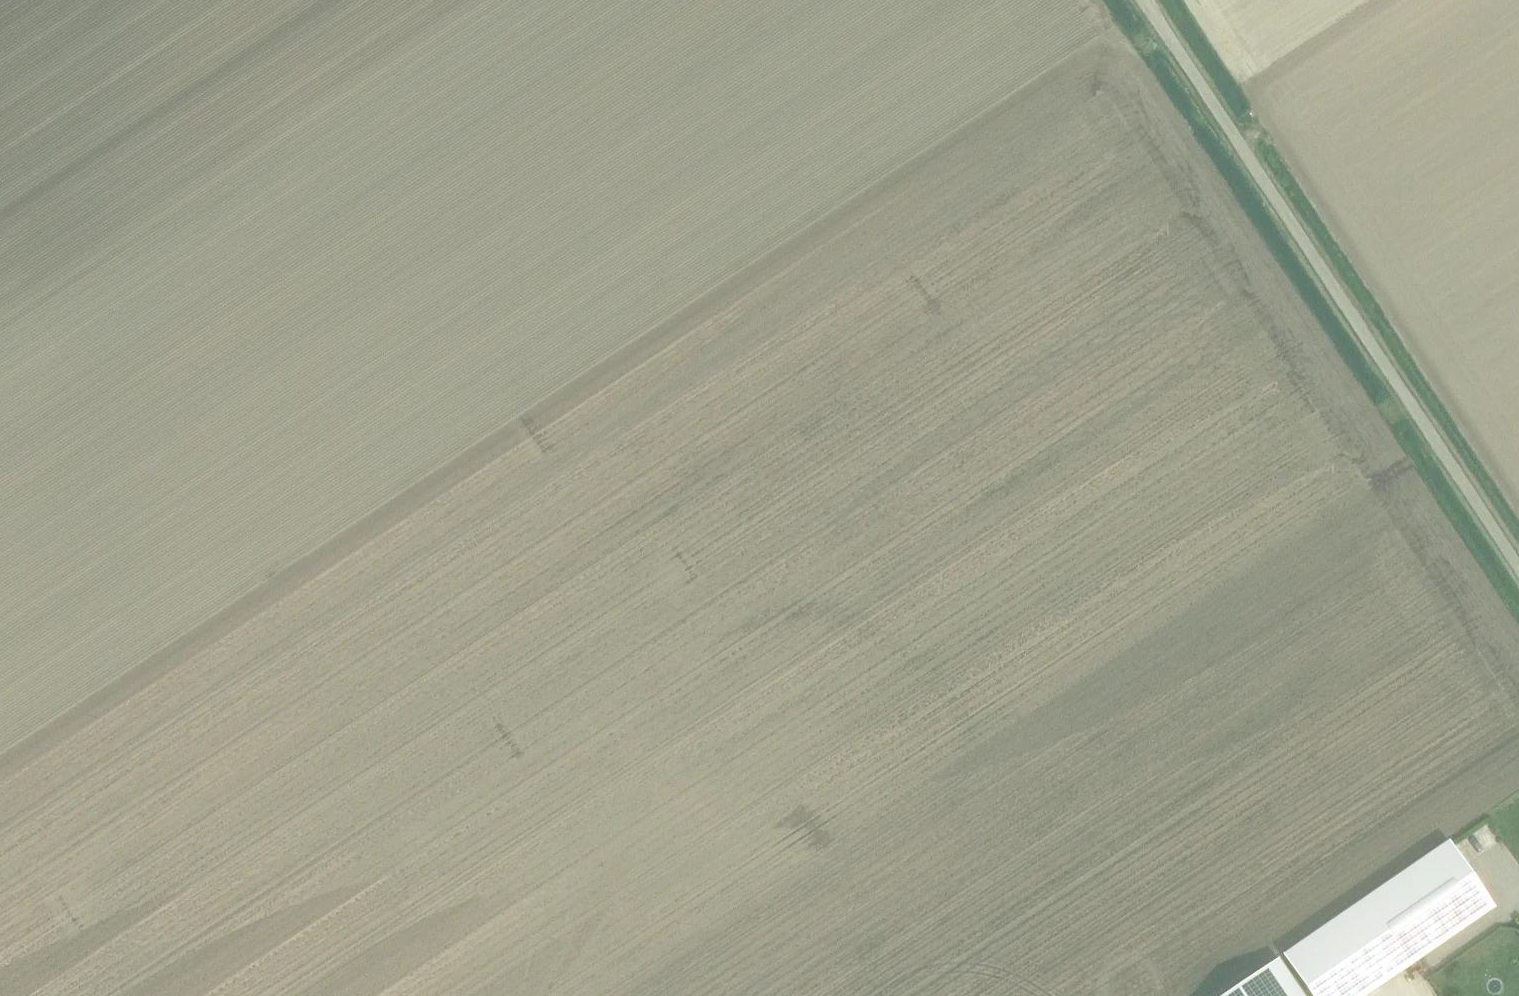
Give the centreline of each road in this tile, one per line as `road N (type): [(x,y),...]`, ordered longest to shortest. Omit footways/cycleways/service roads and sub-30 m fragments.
road 1 (unclassified): [(1518,570),(1148,0)]

